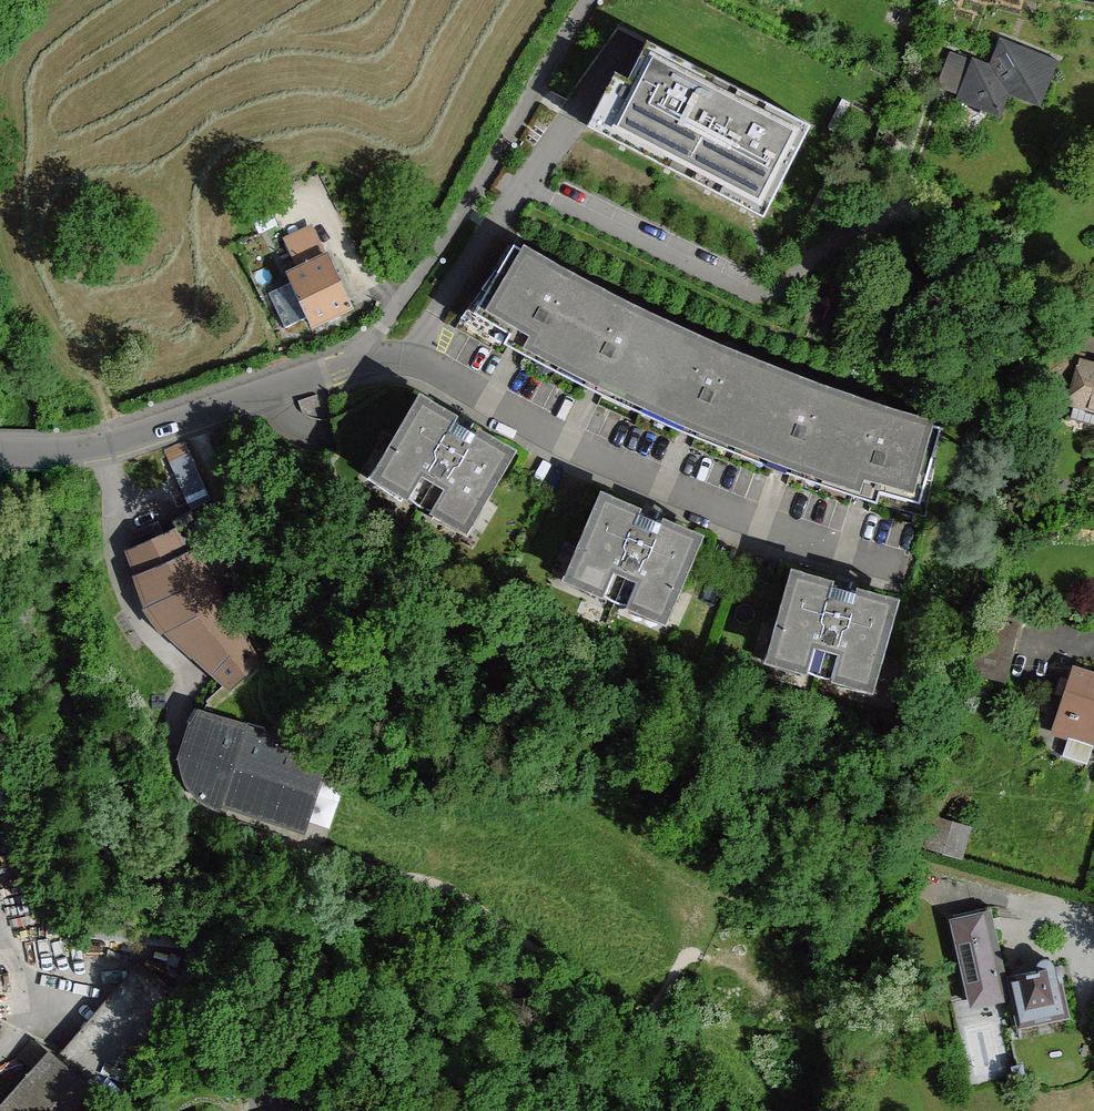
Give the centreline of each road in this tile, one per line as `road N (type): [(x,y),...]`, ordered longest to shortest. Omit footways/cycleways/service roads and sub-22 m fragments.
road 1 (residential): [(360,353),(318,378),(98,446),(0,448)]

